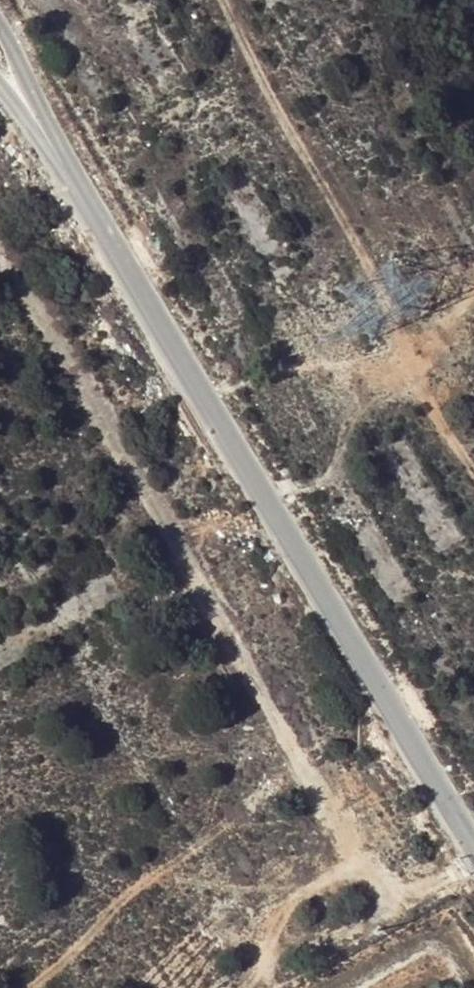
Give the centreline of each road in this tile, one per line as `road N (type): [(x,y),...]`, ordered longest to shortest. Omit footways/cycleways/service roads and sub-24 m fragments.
road 1 (track): [(473,866),(402,897),(379,888),(0,242)]
road 2 (unclassified): [(473,843),(57,150)]
road 3 (track): [(473,481),(342,216),(220,0)]
road 4 (track): [(28,987),(170,863),(309,769)]
road 5 (track): [(265,496),(324,483),(363,415),(473,304)]
road 6 (track): [(363,860),(301,894),(247,987)]
road 7 (unclassified): [(57,150),(0,25)]

